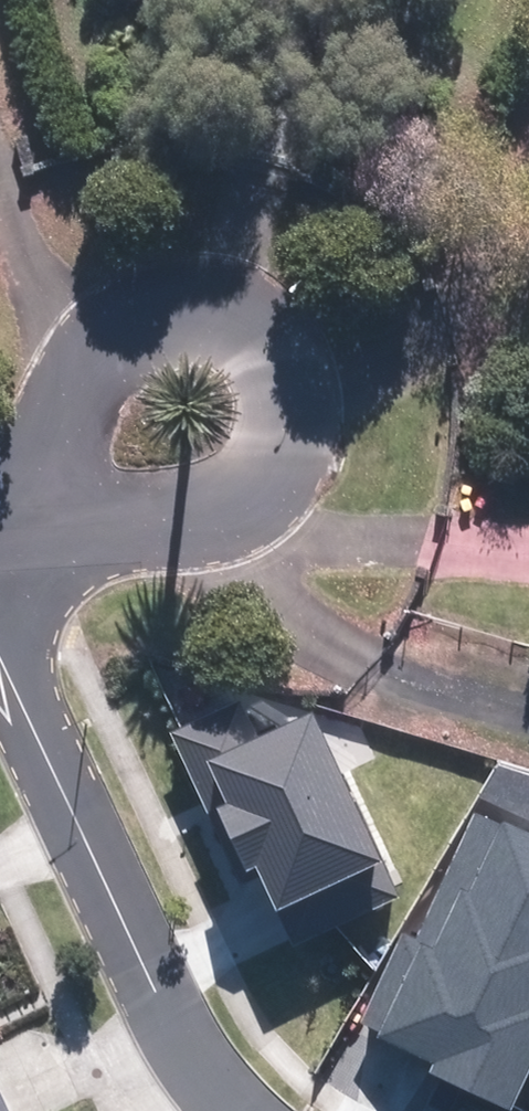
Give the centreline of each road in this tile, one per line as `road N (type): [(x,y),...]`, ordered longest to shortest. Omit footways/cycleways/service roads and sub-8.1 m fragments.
road 1 (residential): [(46,505),(55,417),(92,339),(151,305),(222,310),(278,358),(292,393),(287,458),(271,488),(231,521),(199,532),(124,525)]
road 2 (residential): [(245,1110),(182,1026),(0,643)]
road 3 (track): [(231,521),(303,609),(369,662),(528,716)]
road 4 (track): [(292,393),(433,328),(528,182)]
road 5 (track): [(185,302),(270,106),(295,0)]
road 6 (track): [(271,488),(464,548),(528,549)]
road 7 (track): [(0,179),(18,240),(53,300),(92,339)]

